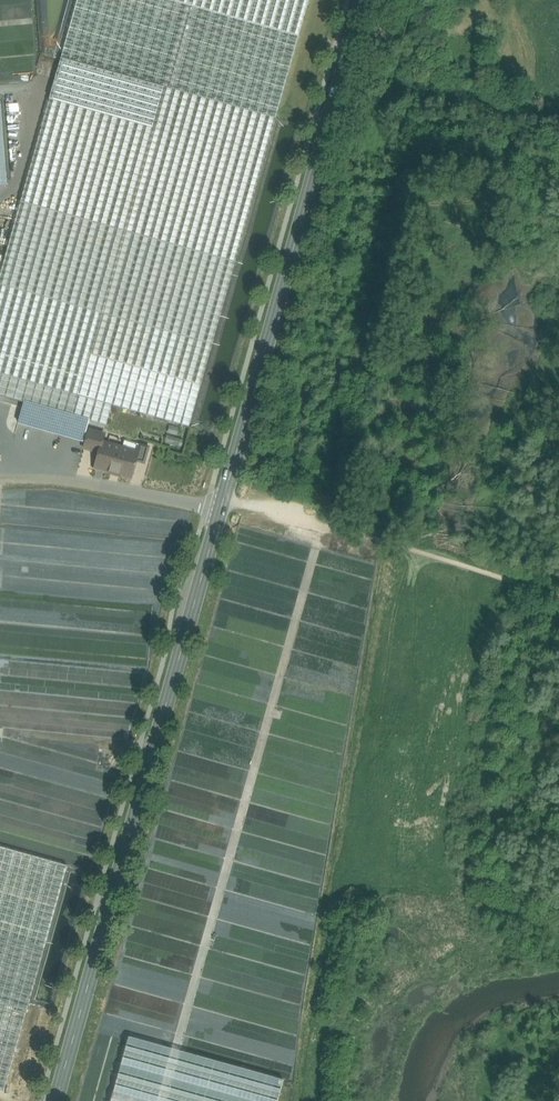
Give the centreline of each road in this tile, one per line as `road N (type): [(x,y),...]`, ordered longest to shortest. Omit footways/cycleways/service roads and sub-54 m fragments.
road 1 (primary): [(55,1100),(221,509)]
road 2 (primary): [(221,509),(368,0)]
road 3 (residential): [(221,509),(55,479),(0,478)]

